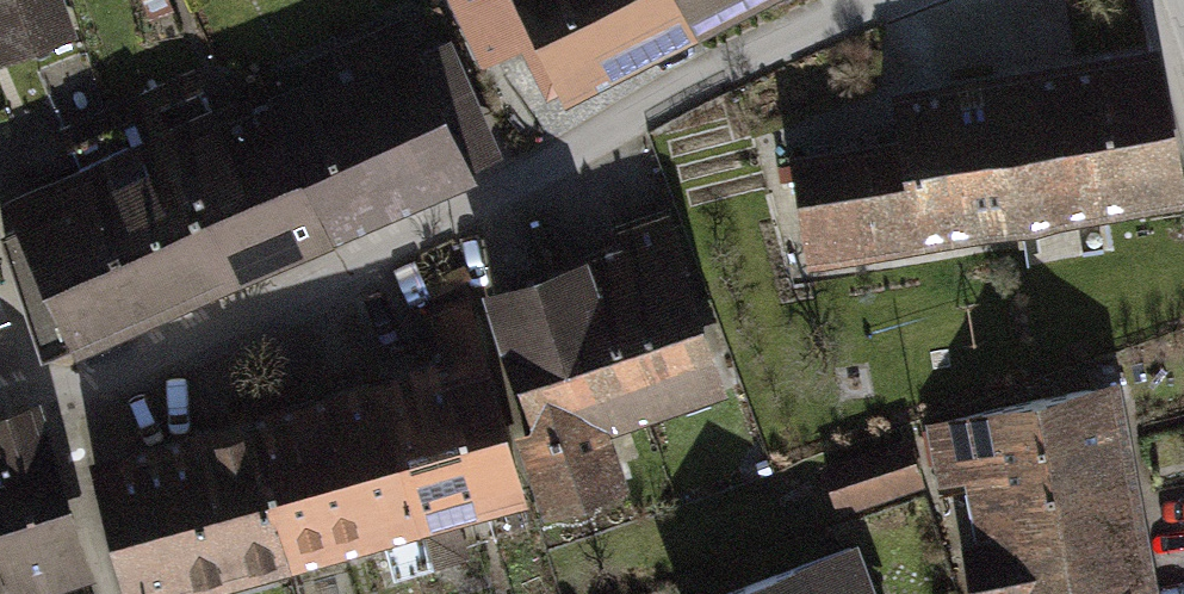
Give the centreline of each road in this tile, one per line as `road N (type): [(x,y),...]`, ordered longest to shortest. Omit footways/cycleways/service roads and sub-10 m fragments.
road 1 (residential): [(0,399),(317,283),(722,68),(881,0)]

